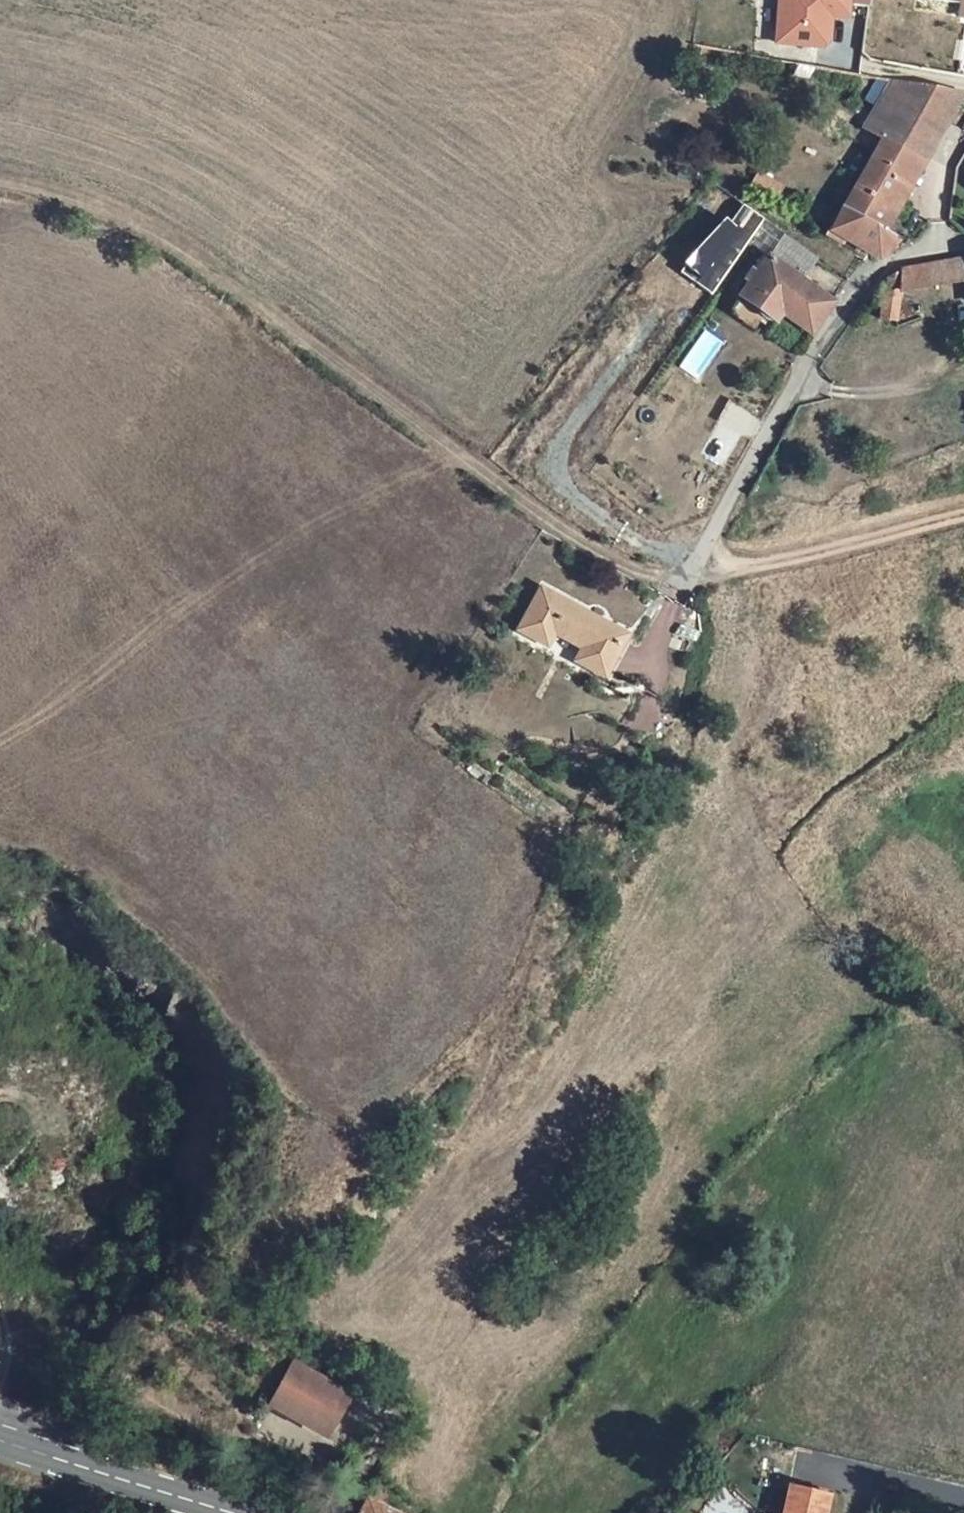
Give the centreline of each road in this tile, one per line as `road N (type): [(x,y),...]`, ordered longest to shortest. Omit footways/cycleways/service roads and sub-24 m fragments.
road 1 (track): [(963,510),(714,576),(602,555),(141,231),(0,187)]
road 2 (residential): [(963,247),(878,270),(851,297),(678,594)]
road 3 (secondary): [(229,1512),(0,1440)]

